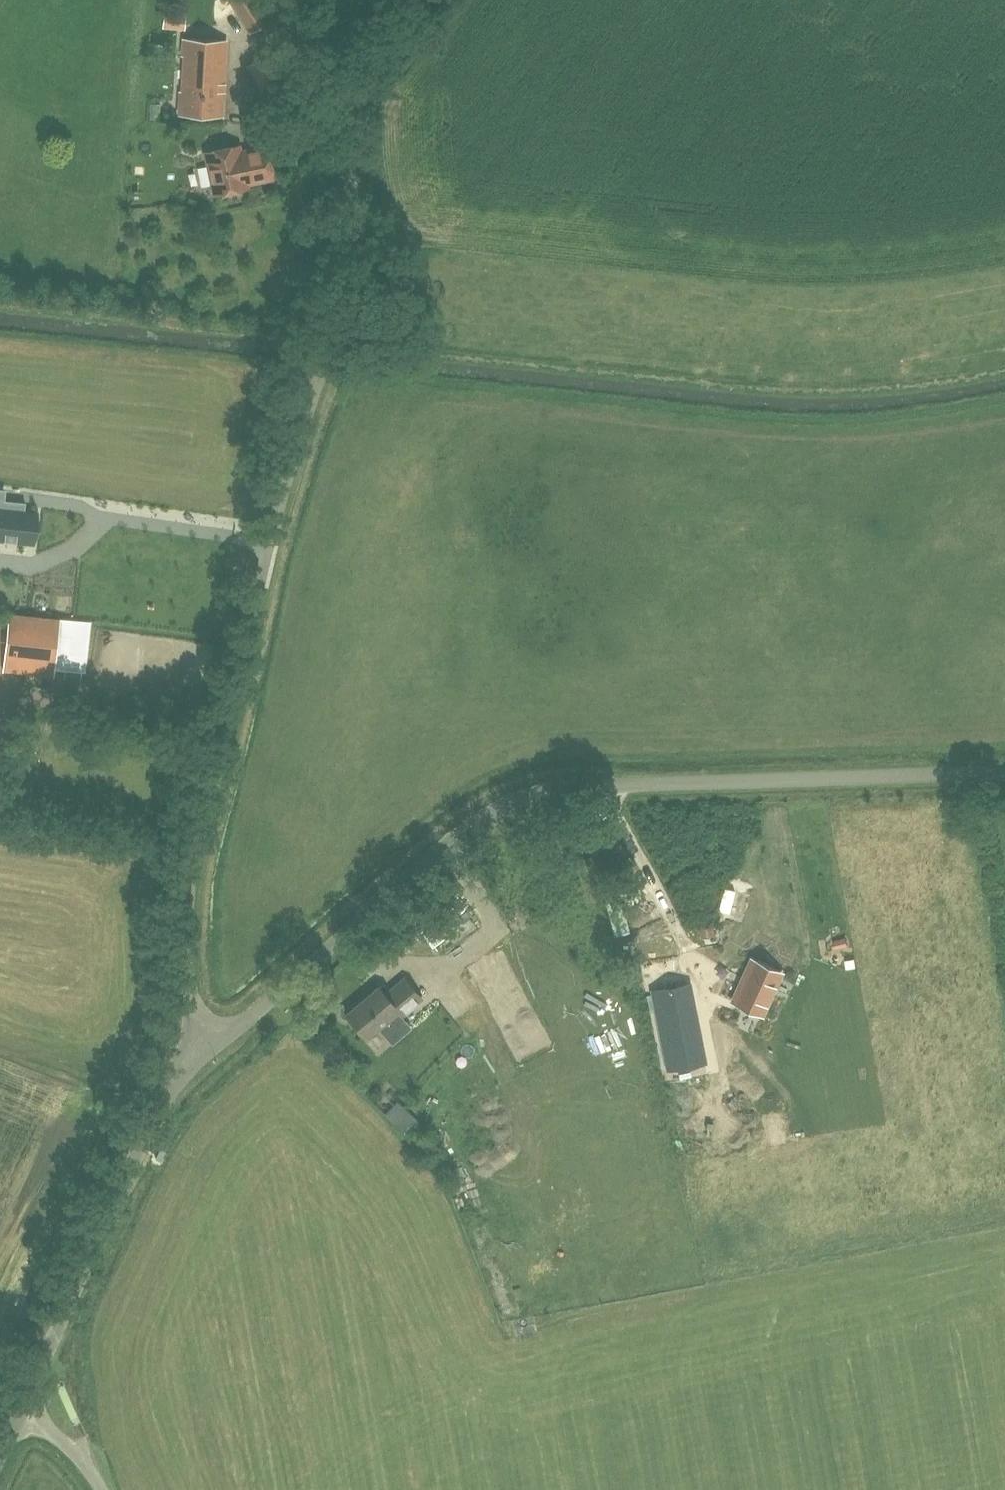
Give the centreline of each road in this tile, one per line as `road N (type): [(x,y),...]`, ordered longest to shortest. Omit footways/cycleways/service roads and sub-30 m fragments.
road 1 (unclassified): [(205,1051),(187,943),(211,737),(259,531),(337,330),(358,246),(357,187),(332,75),(290,6)]
road 2 (unclassified): [(205,1051),(487,816),(535,792),(1004,775)]
road 3 (unclassified): [(22,1409),(165,1100),(205,1051)]

